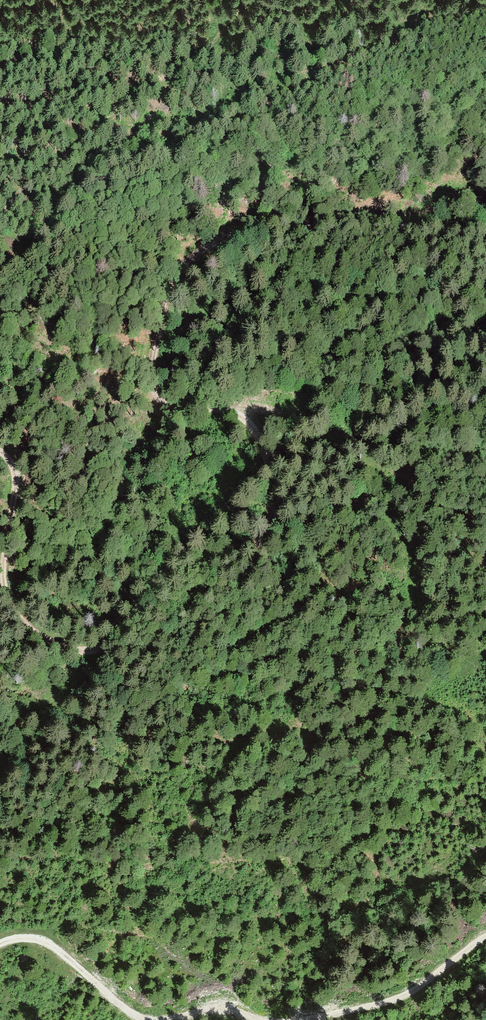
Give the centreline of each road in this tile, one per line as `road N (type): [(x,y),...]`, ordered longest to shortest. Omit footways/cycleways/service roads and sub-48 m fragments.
road 1 (track): [(485,242),(434,230),(270,224),(228,236),(191,259),(163,303),(150,366),(154,392),(168,404),(224,406),(250,419),(273,477),(274,519),(257,544),(181,581),(95,650),(57,643),(18,612),(6,570),(14,474),(0,453)]
road 2 (track): [(302,1019),(406,995),(485,938)]
road 3 (track): [(103,117),(211,42),(246,0)]
road 4 (track): [(0,944),(35,938),(149,1019)]

